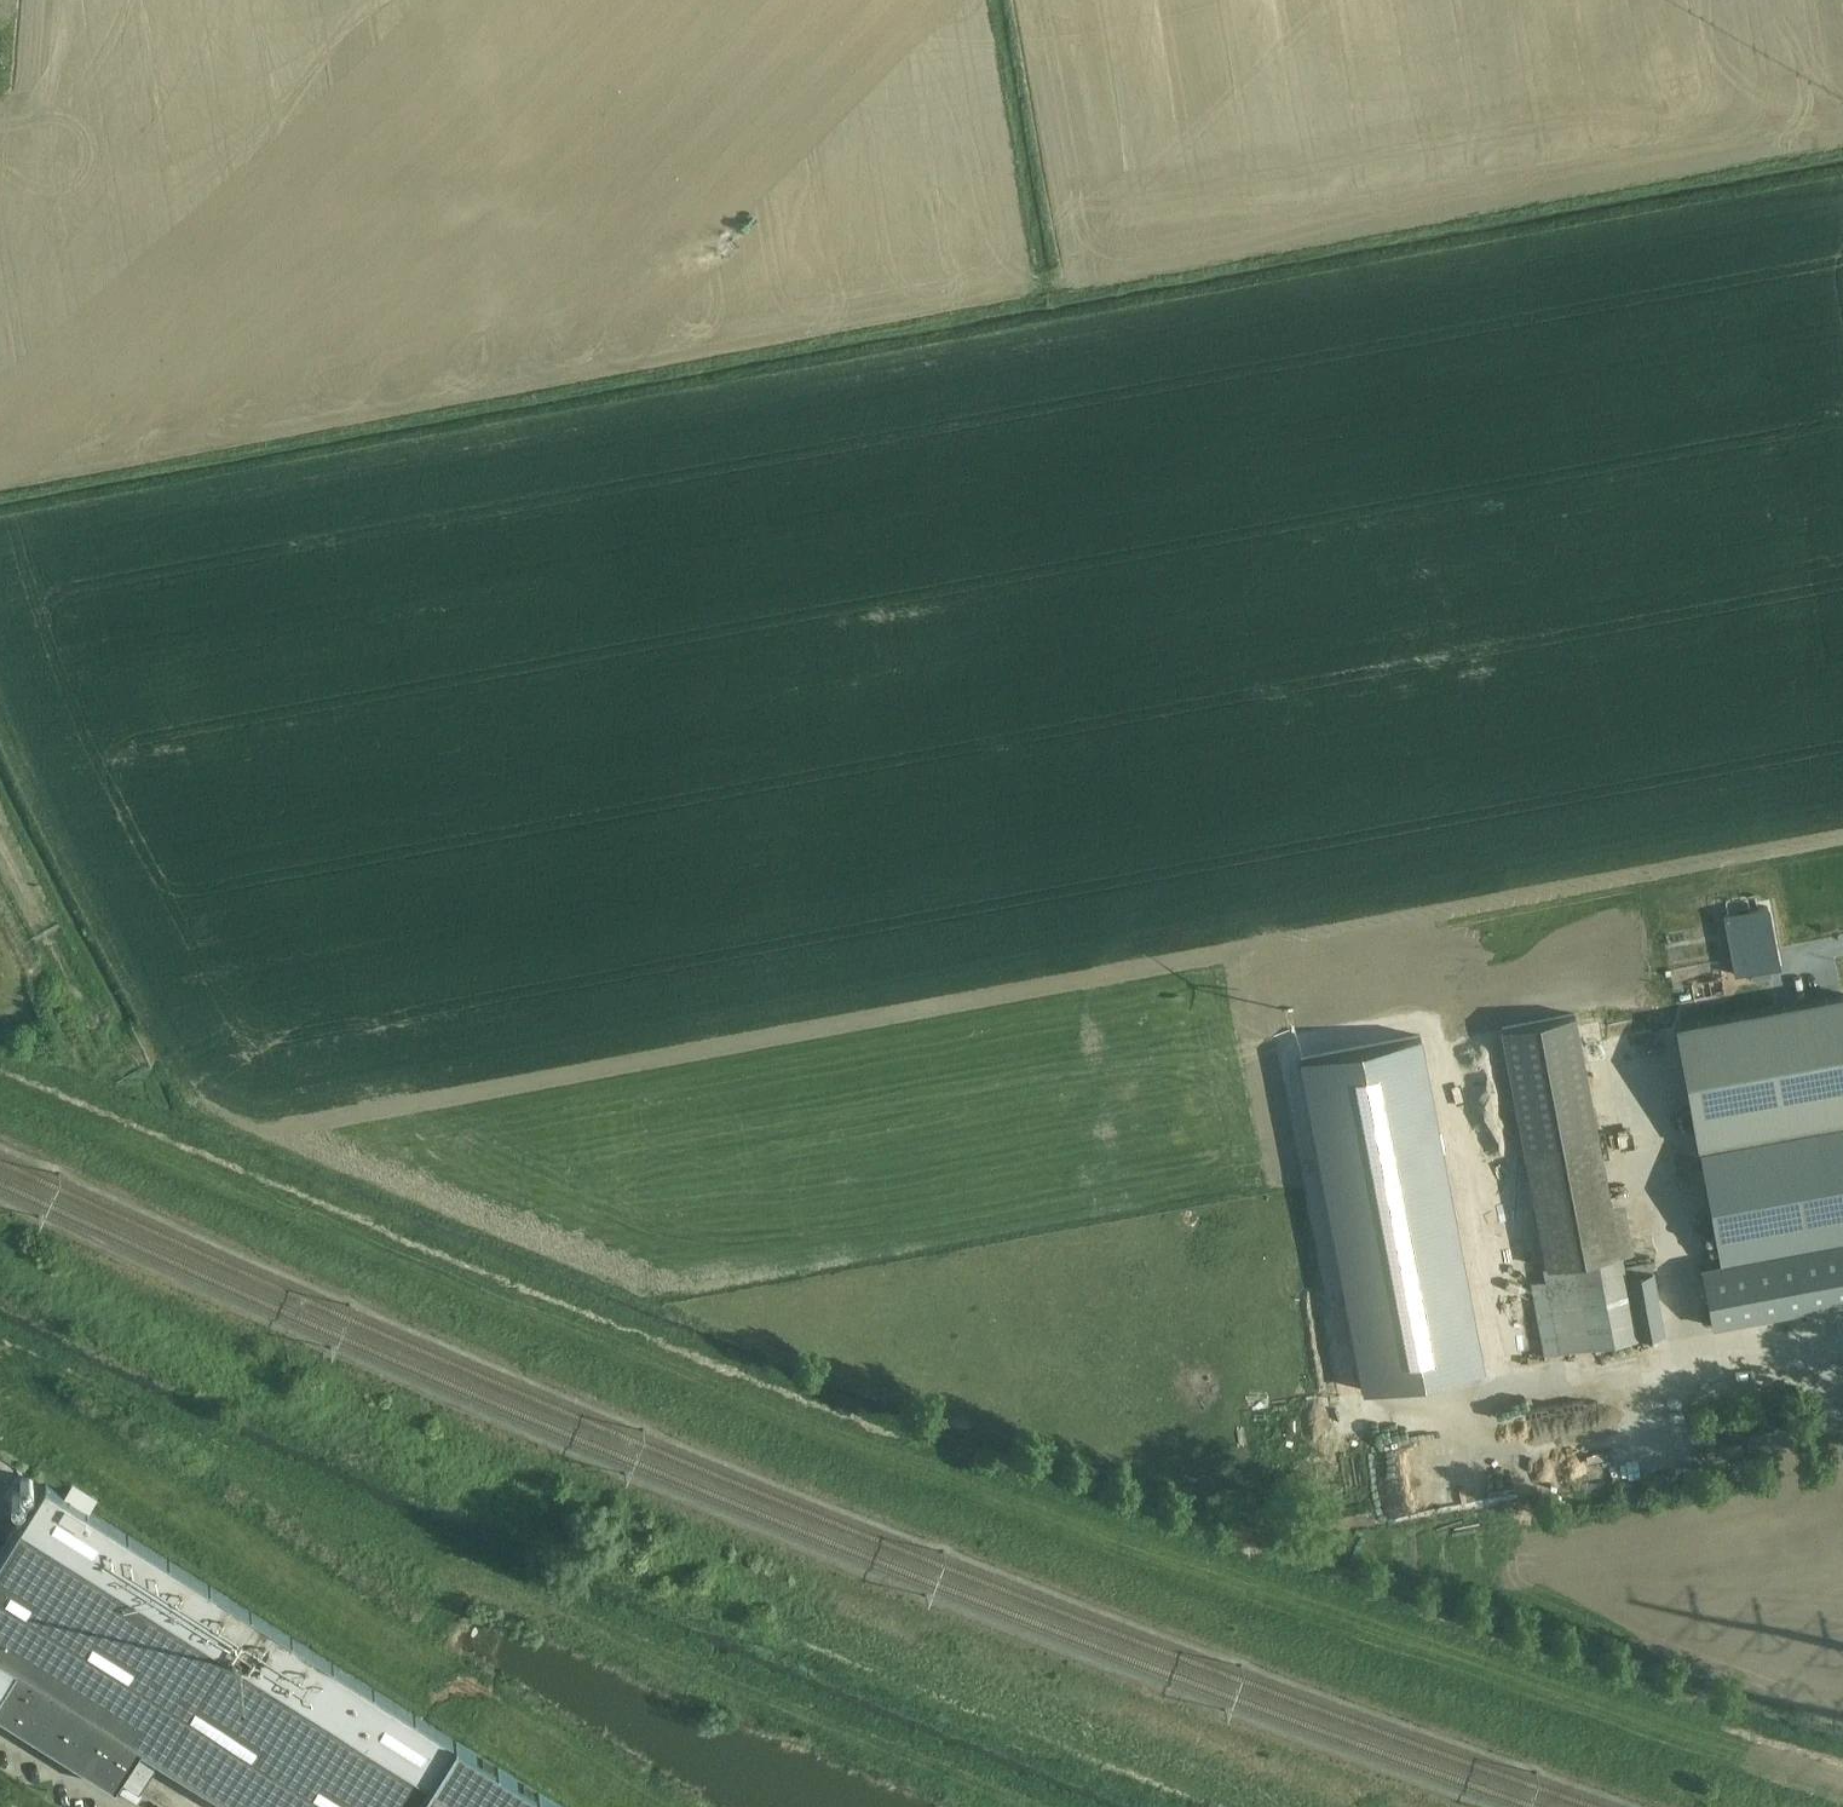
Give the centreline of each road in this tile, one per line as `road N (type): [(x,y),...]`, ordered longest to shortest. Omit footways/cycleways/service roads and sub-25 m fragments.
road 1 (unclassified): [(1341,1525),(1842,1420)]

